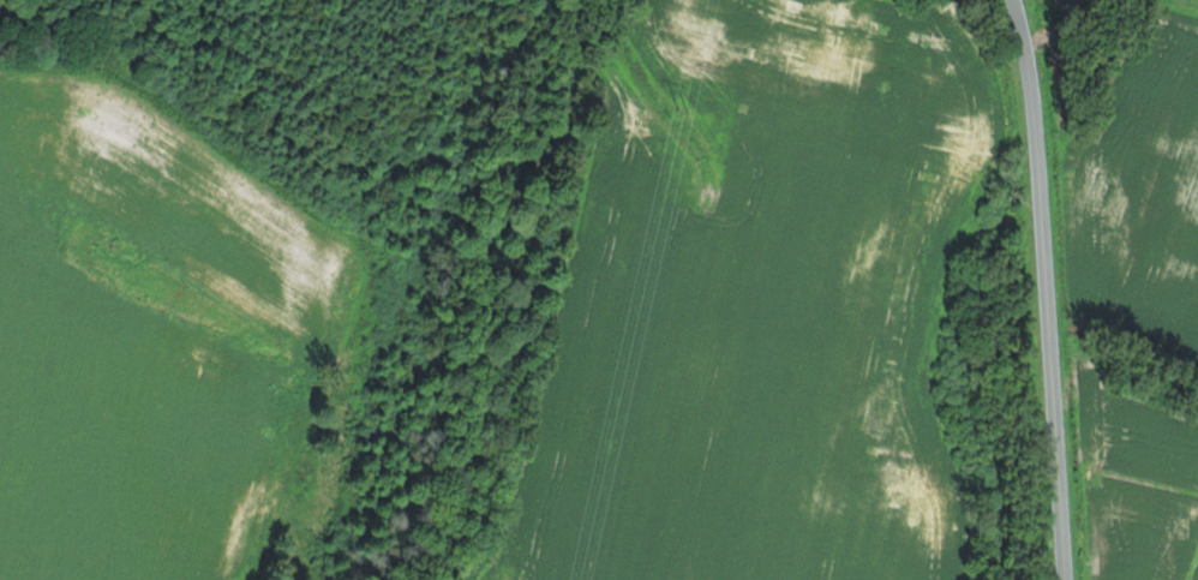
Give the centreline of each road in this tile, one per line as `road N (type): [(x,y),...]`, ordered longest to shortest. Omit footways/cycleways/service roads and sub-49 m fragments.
road 1 (residential): [(1066,579),(1034,84),(1019,0)]

